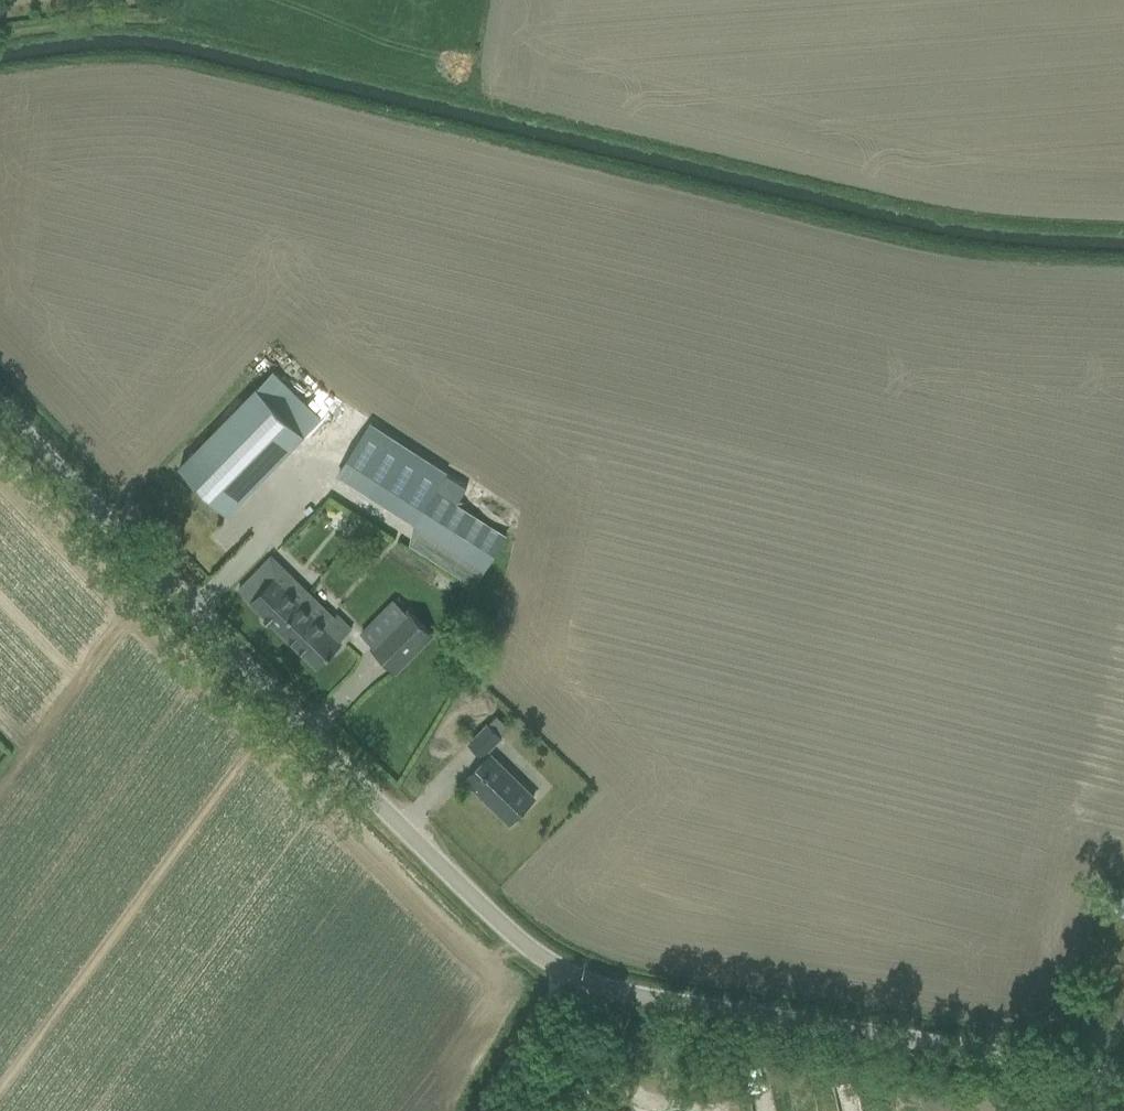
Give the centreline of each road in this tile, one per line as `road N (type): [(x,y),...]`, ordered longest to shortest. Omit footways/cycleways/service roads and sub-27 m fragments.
road 1 (unclassified): [(1123,1092),(668,1004),(554,971),(0,405)]

